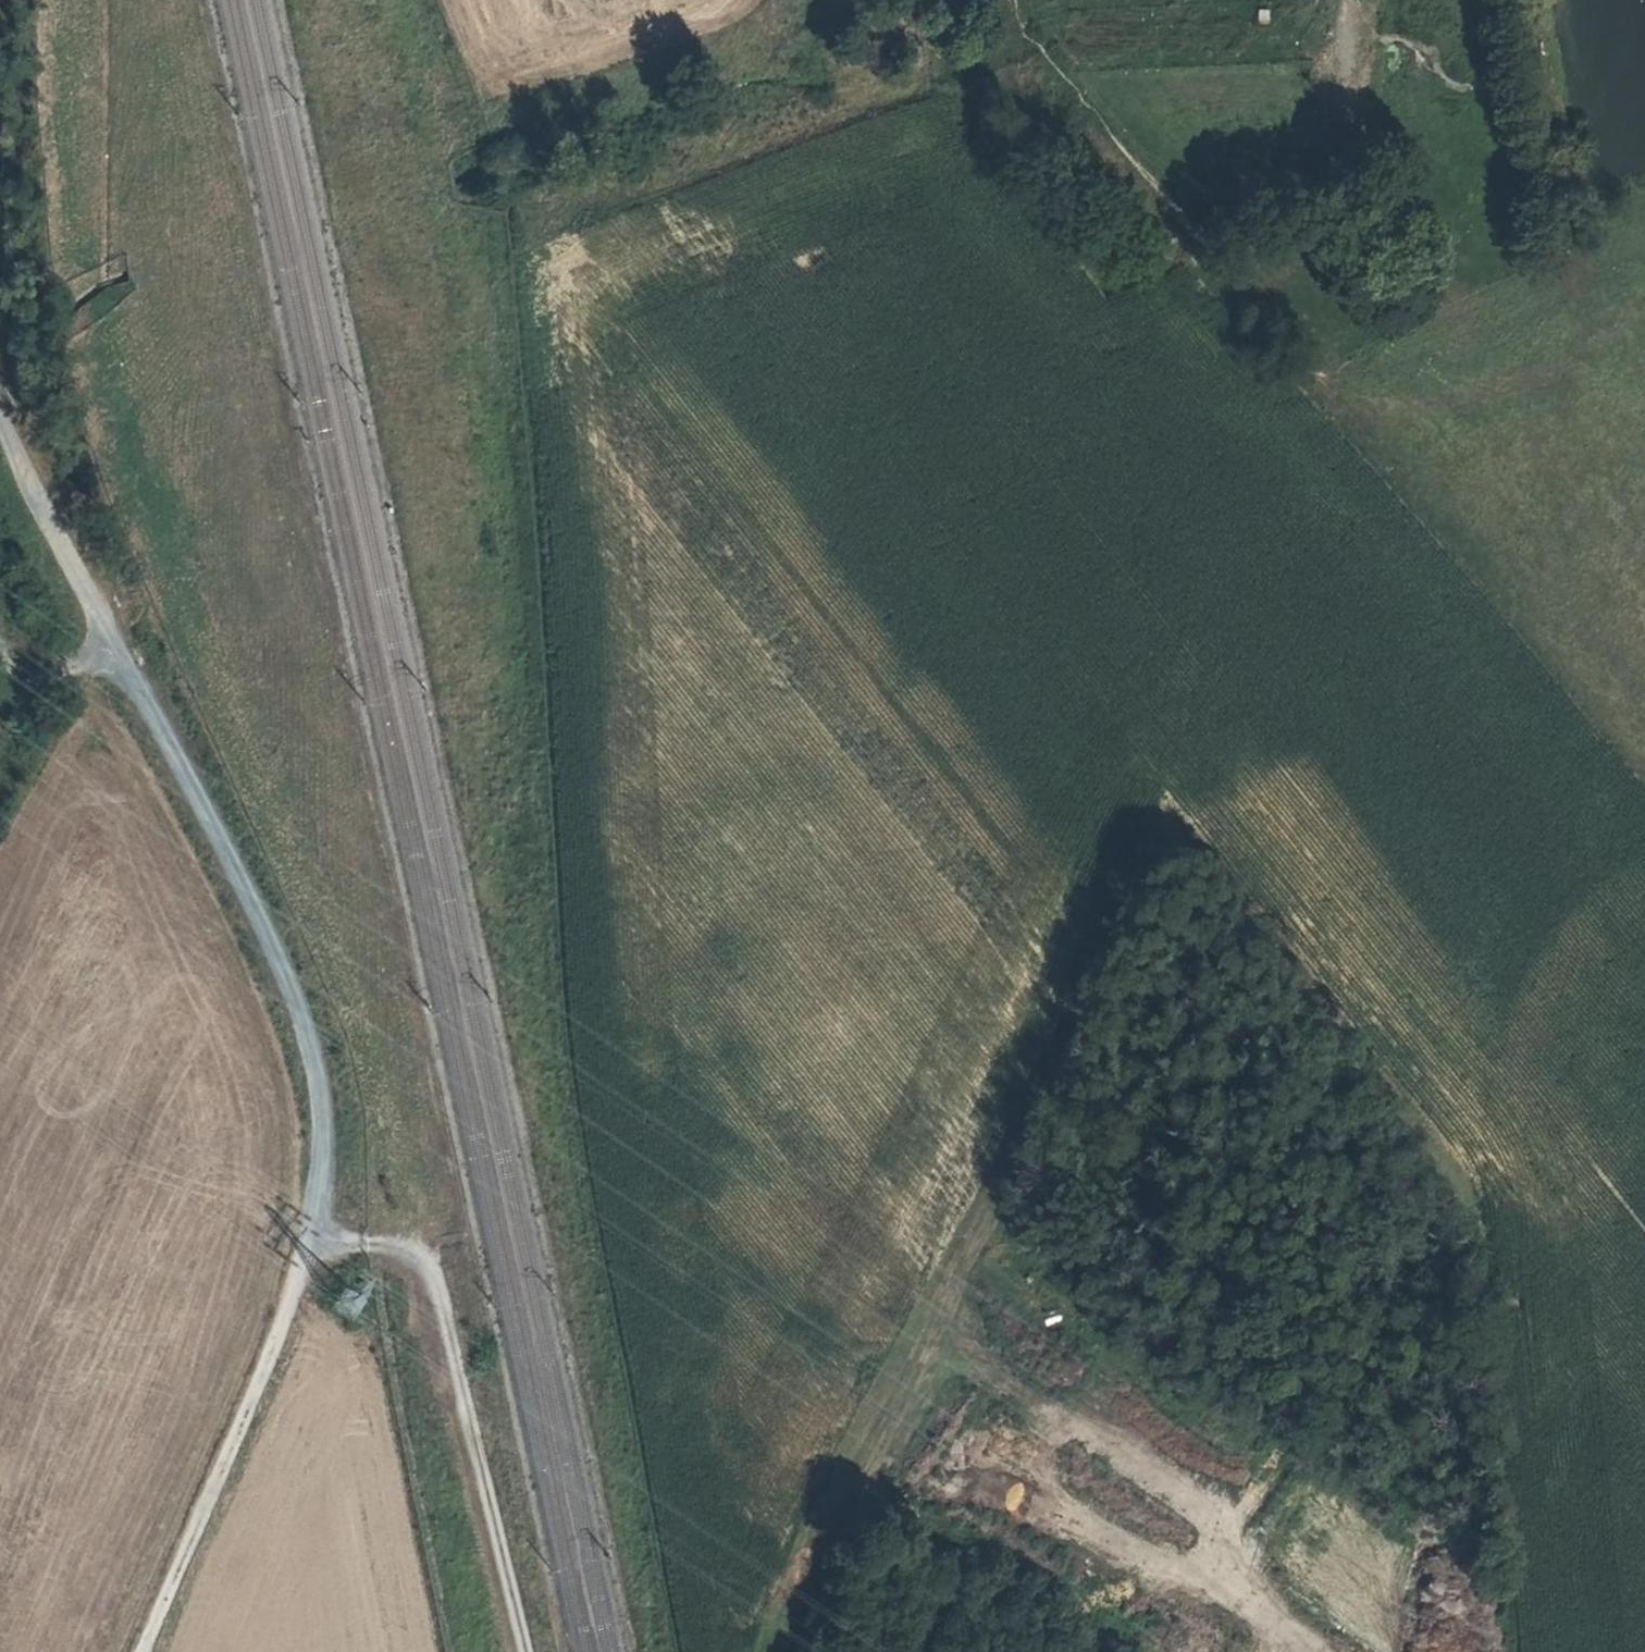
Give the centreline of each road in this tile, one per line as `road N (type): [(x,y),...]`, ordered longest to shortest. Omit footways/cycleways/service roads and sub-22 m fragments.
road 1 (track): [(150,1651),(313,1234),(403,1252),(439,1289),(525,1651)]
road 2 (unclassified): [(313,1234),(323,1120),(304,1024),(239,870),(33,492),(0,412)]

